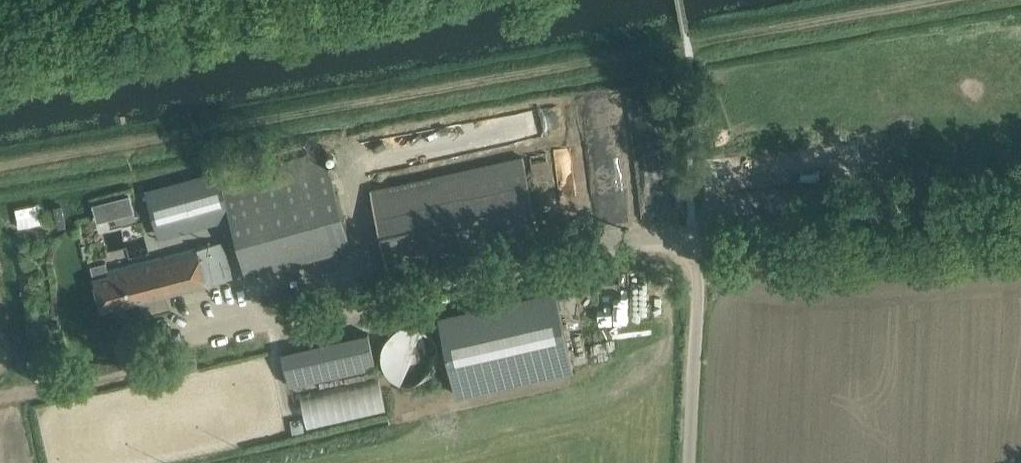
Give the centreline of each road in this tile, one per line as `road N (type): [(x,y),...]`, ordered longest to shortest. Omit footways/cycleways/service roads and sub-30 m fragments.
road 1 (track): [(689,50),(0,167)]
road 2 (track): [(689,50),(959,0)]
road 3 (unclassified): [(697,265),(689,462)]
road 4 (track): [(129,0),(0,21)]

